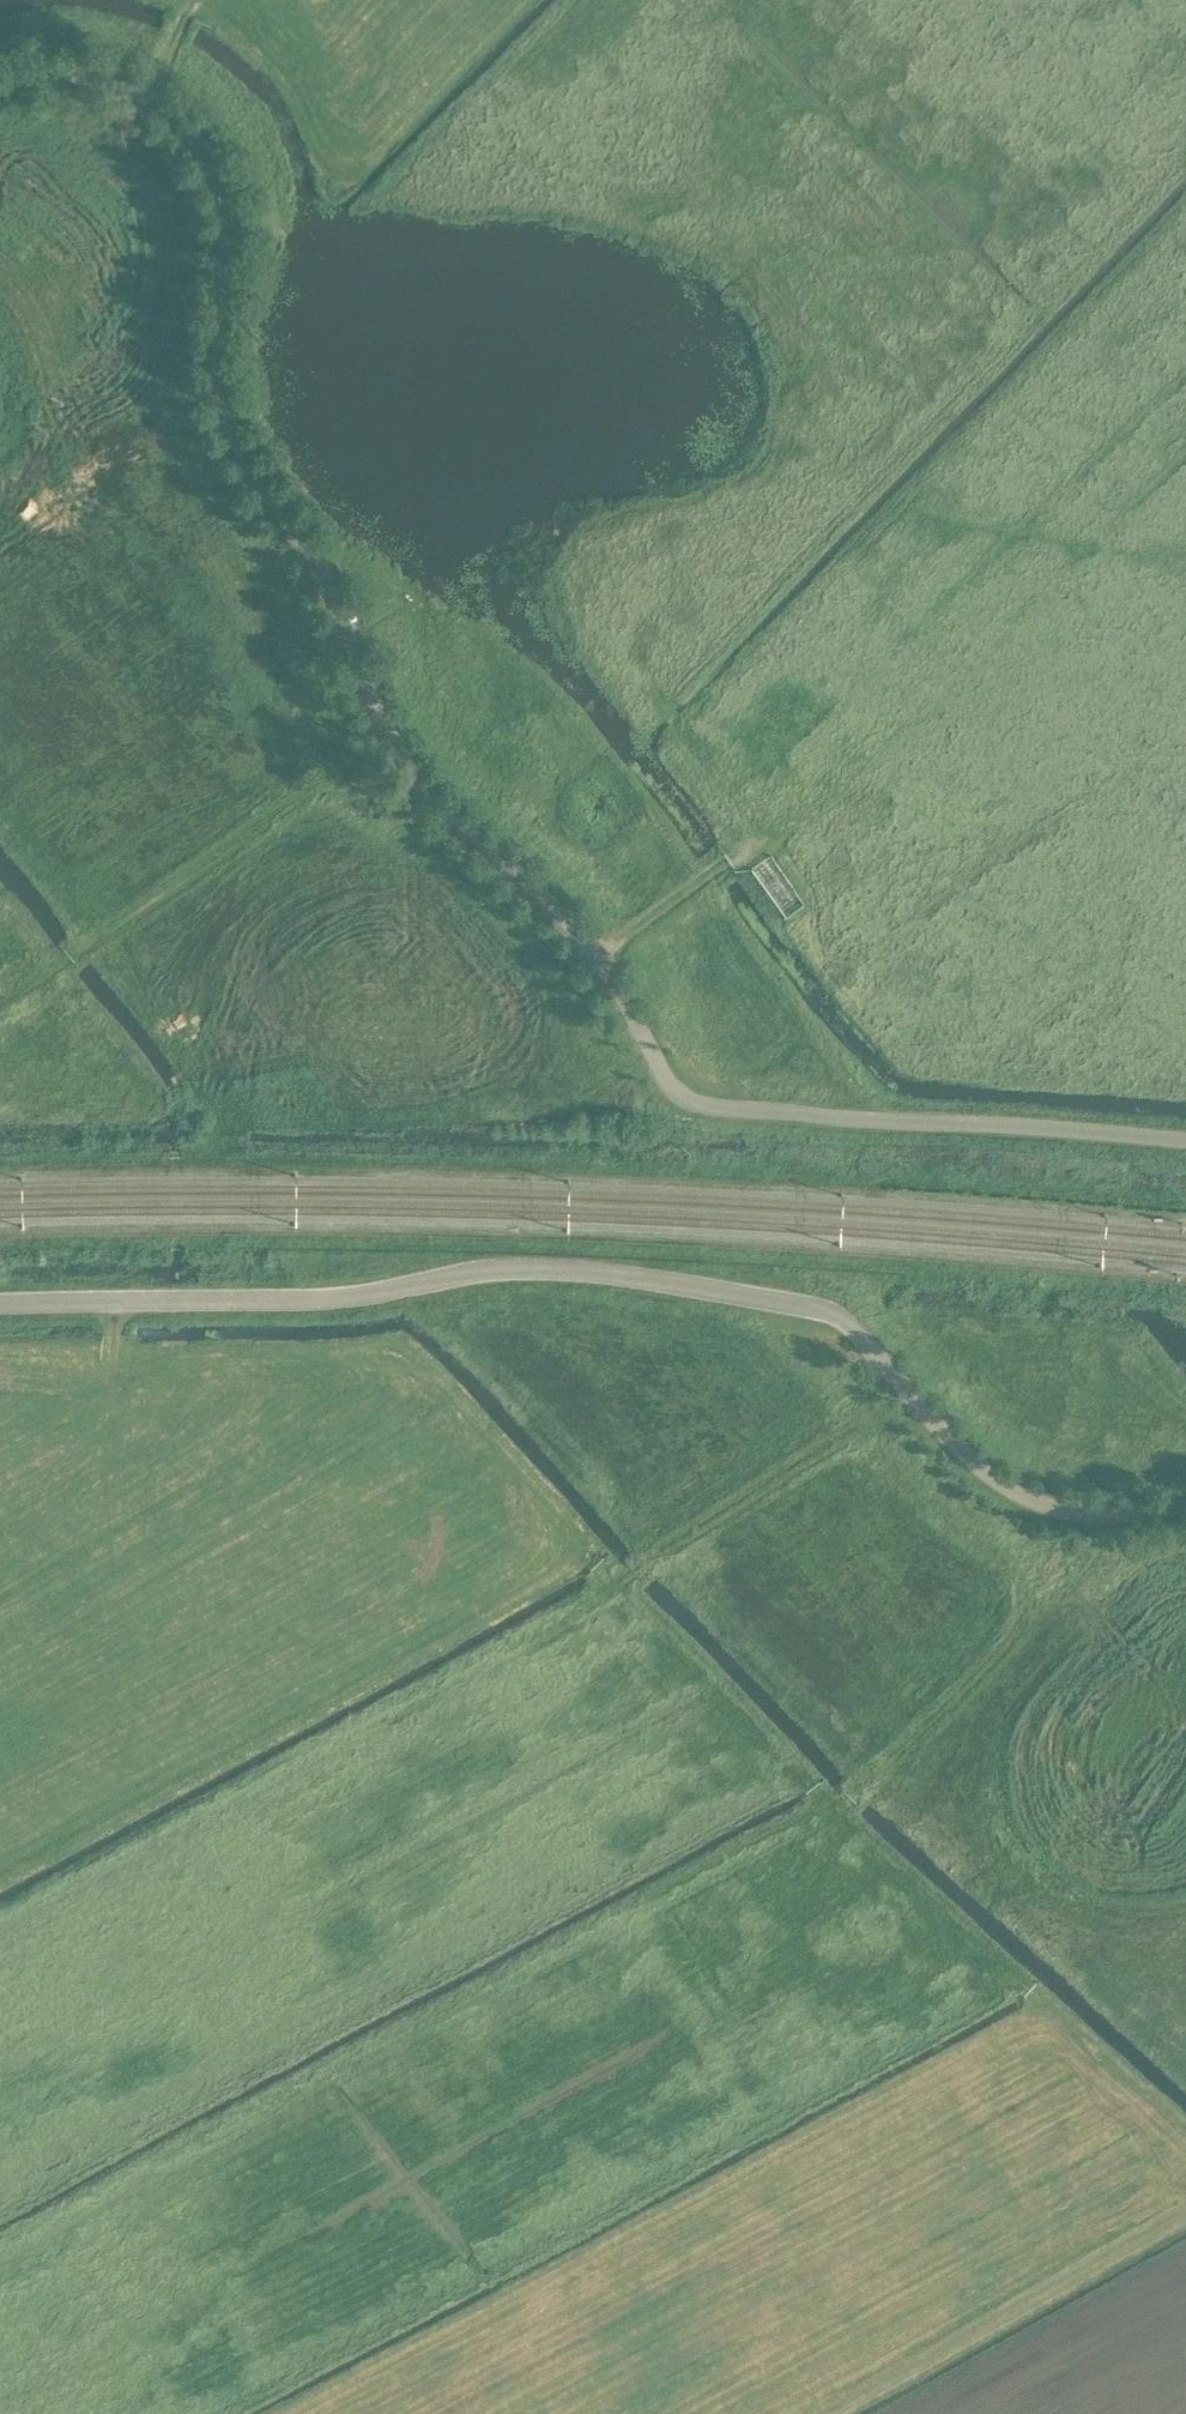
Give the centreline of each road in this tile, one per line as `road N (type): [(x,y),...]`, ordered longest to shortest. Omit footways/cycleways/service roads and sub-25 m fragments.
road 1 (unclassified): [(1185,1139),(701,1106),(674,1091),(595,954),(441,803),(391,735),(319,572),(236,437),(217,363),(226,194),(206,148),(176,113),(133,87),(61,72),(0,75)]
road 2 (unclassified): [(1185,1504),(1087,1514),(1003,1486),(843,1316),(810,1304),(560,1268),(485,1269),(330,1298),(0,1302)]
road 3 (track): [(733,854),(595,954)]

